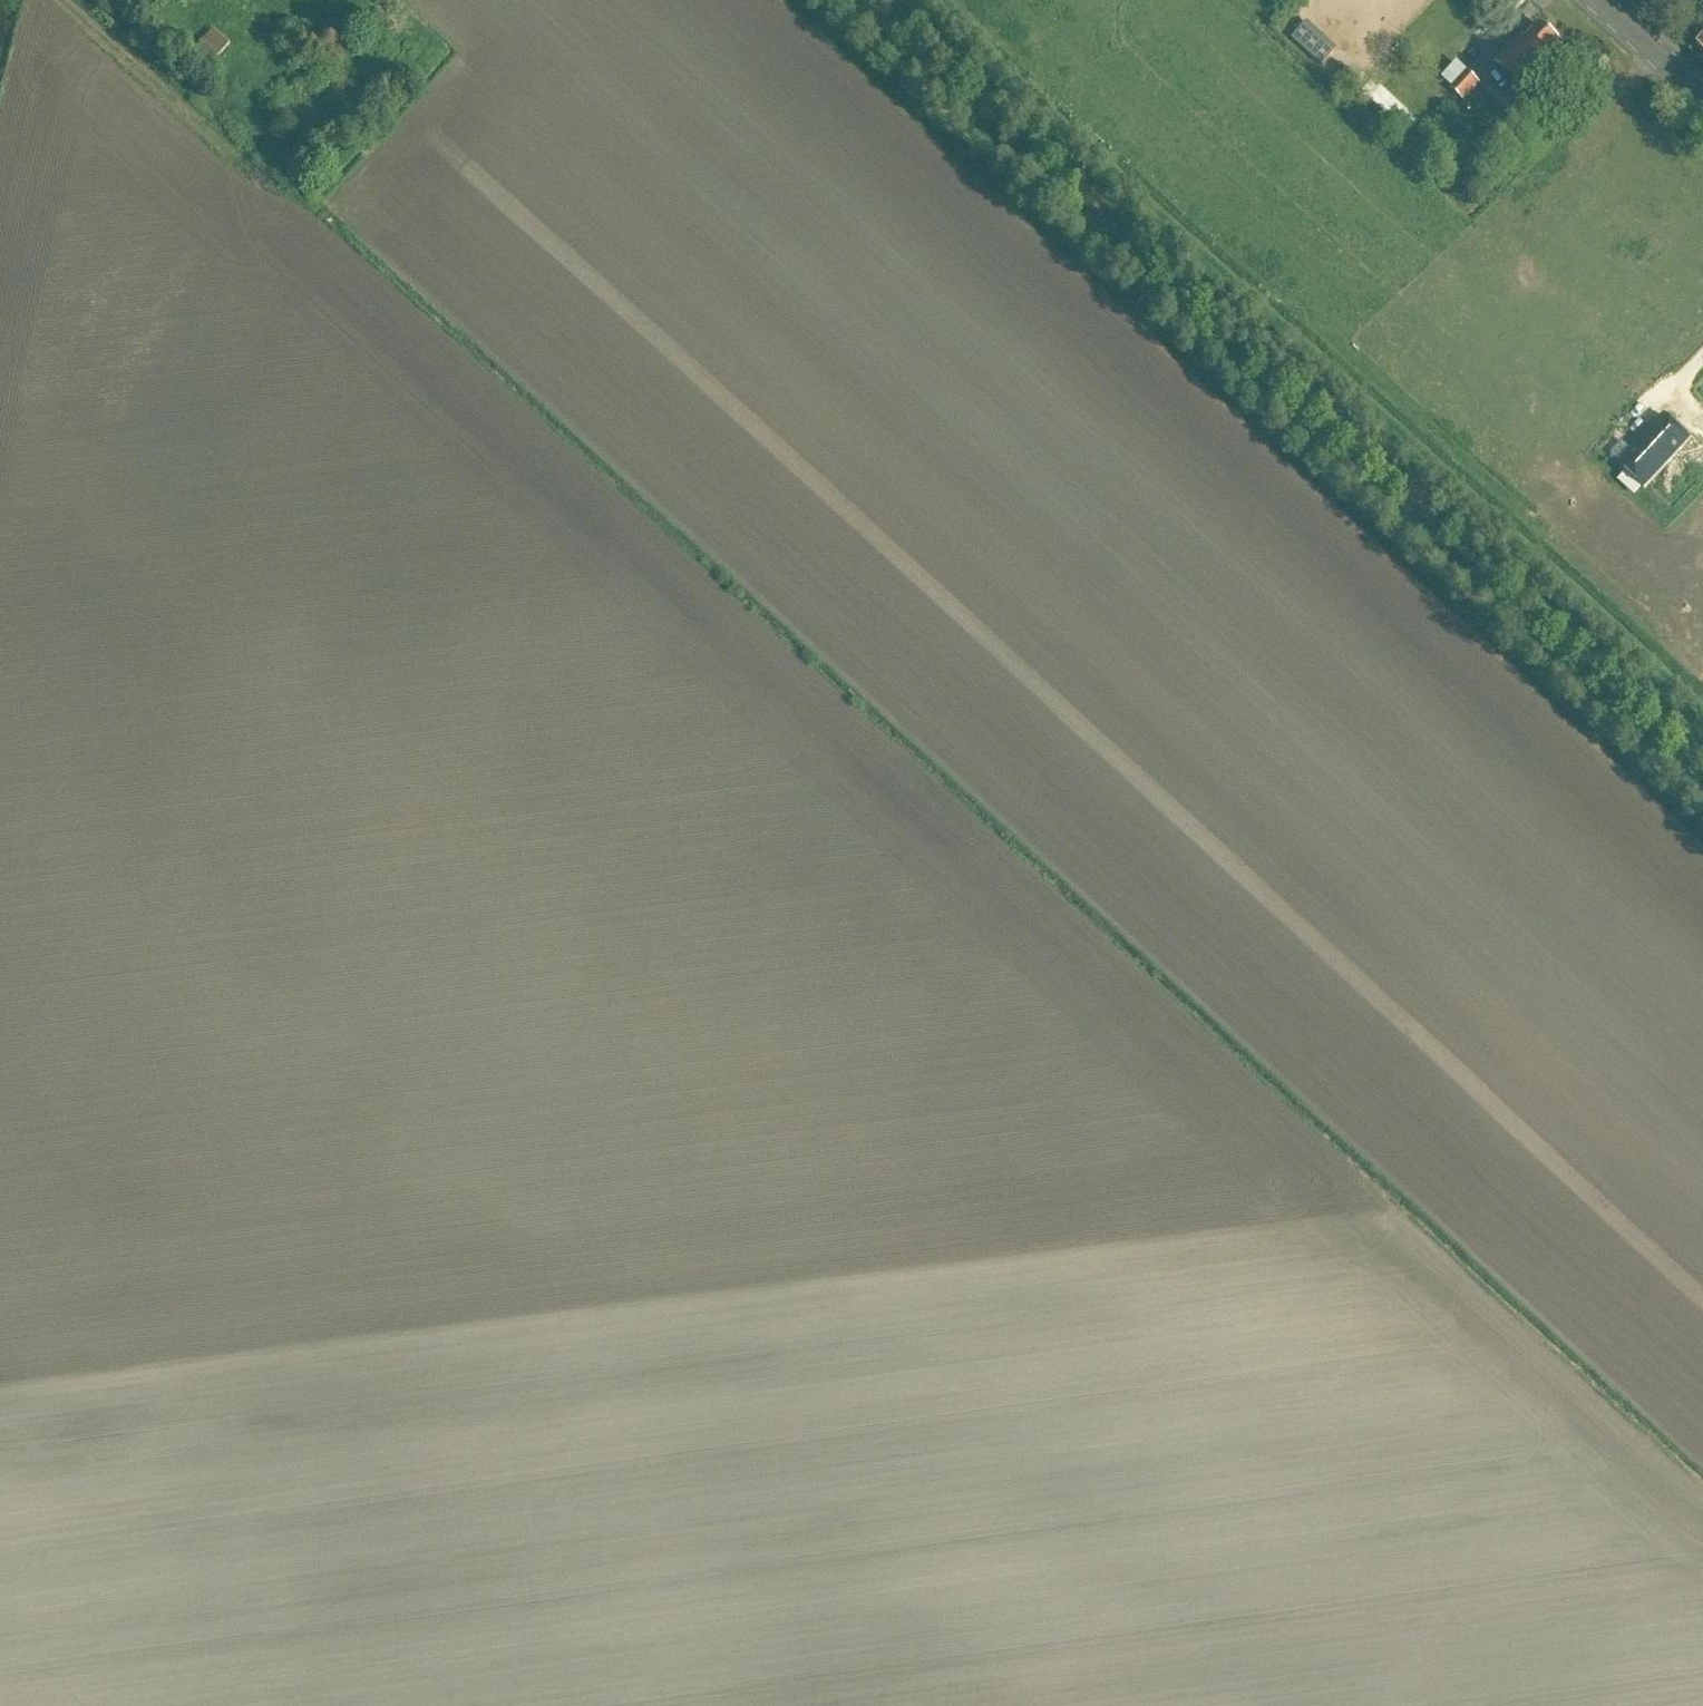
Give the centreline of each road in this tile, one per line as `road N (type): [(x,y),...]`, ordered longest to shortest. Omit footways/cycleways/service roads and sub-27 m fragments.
road 1 (secondary): [(1702,98),(1596,0)]

